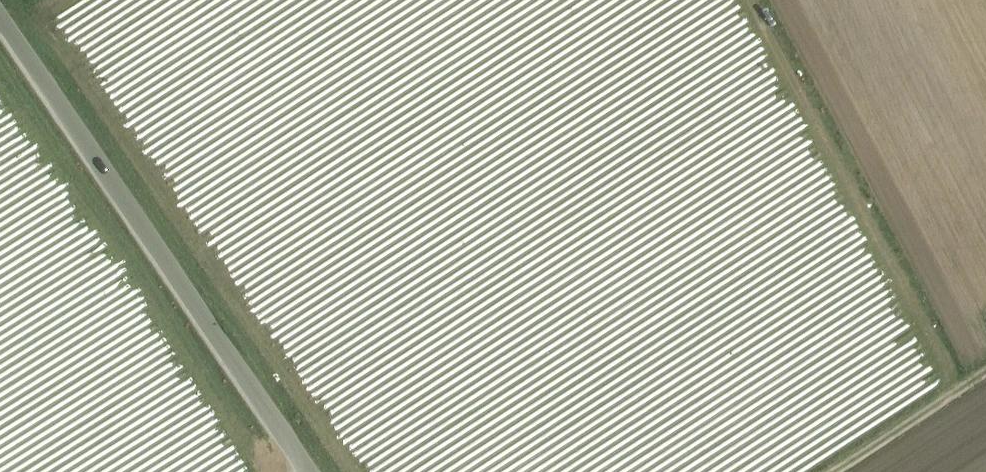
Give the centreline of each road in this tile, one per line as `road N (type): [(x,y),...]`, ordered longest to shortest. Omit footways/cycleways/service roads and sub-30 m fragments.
road 1 (unclassified): [(306,471),(0,26)]
road 2 (track): [(985,354),(812,471)]

